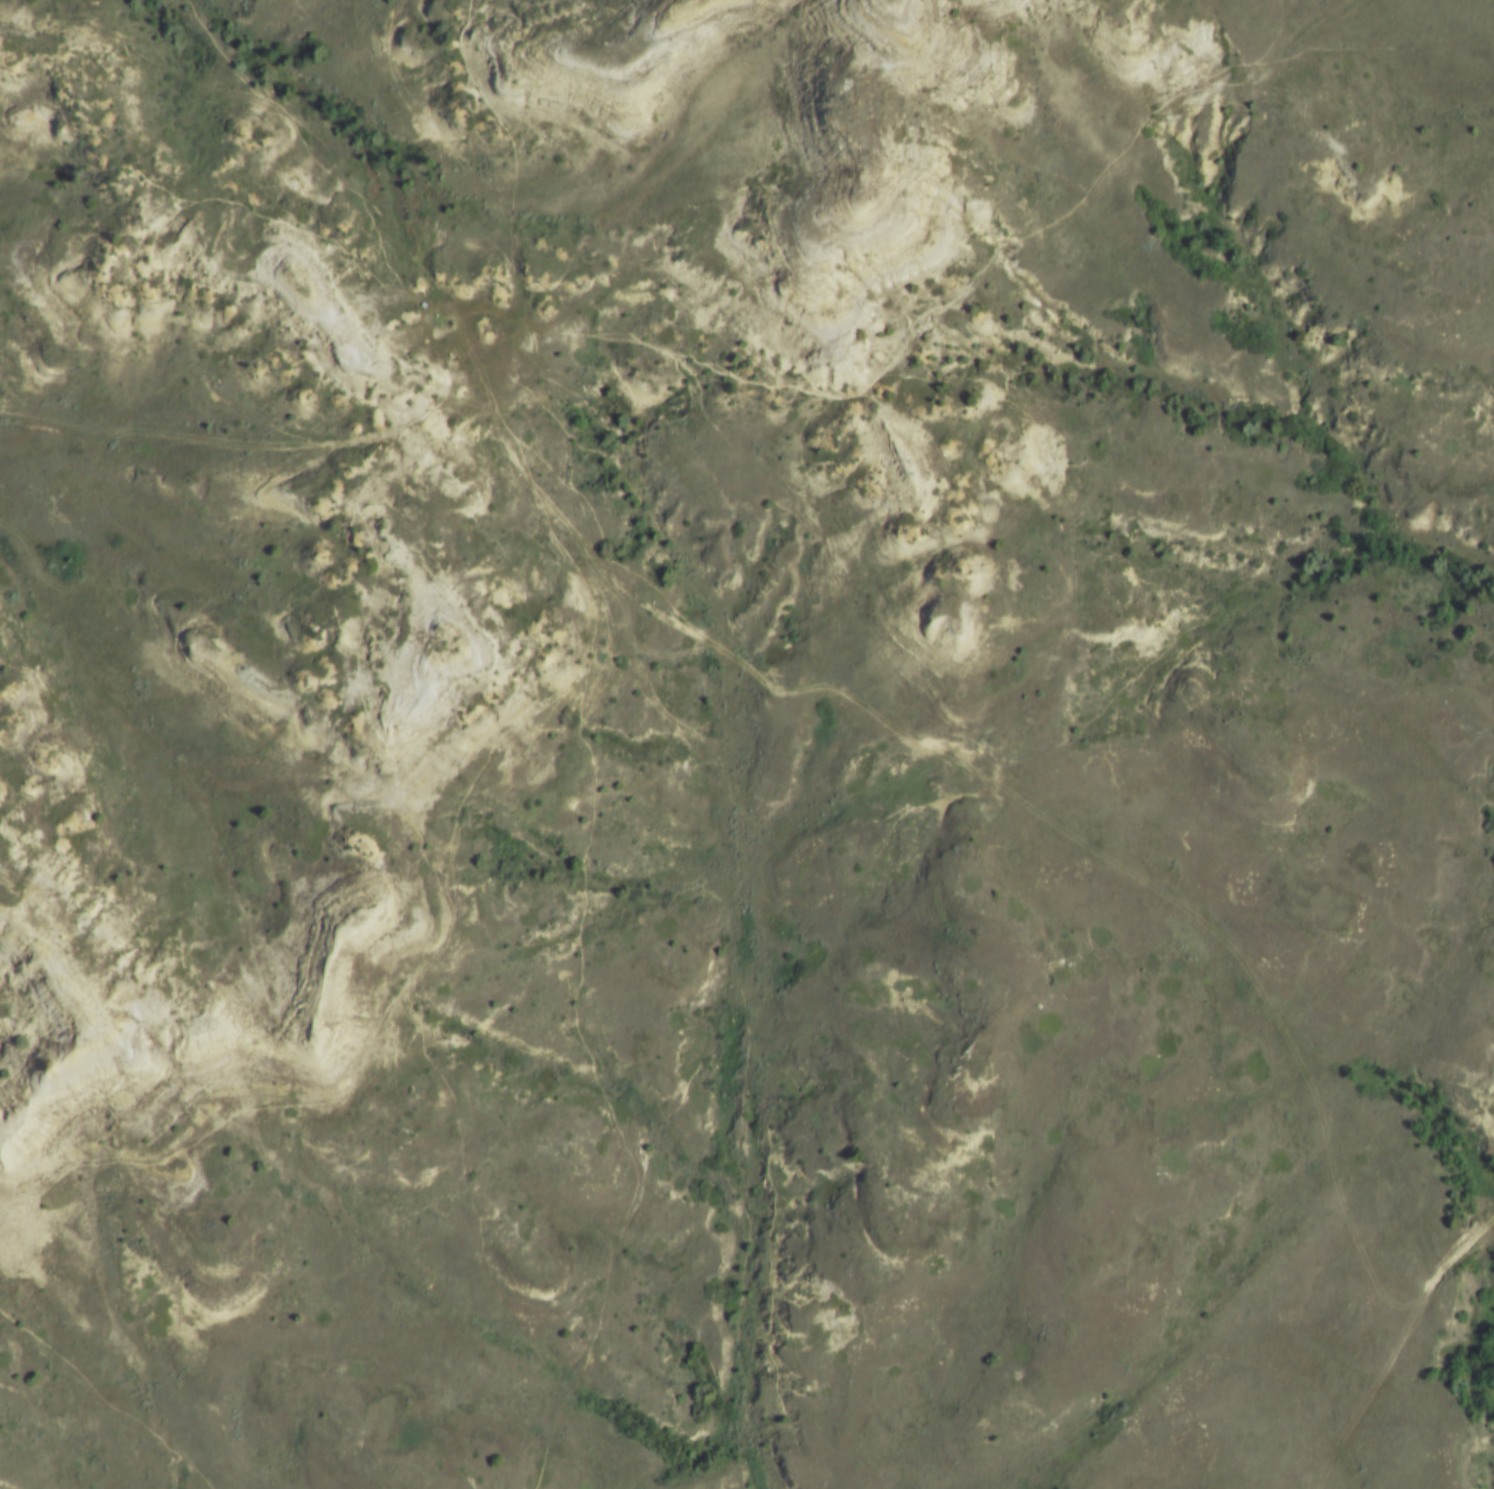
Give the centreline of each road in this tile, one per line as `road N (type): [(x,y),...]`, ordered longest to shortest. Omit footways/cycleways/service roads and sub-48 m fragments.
road 1 (track): [(1493,1221),(1443,1273),(1320,1488)]

